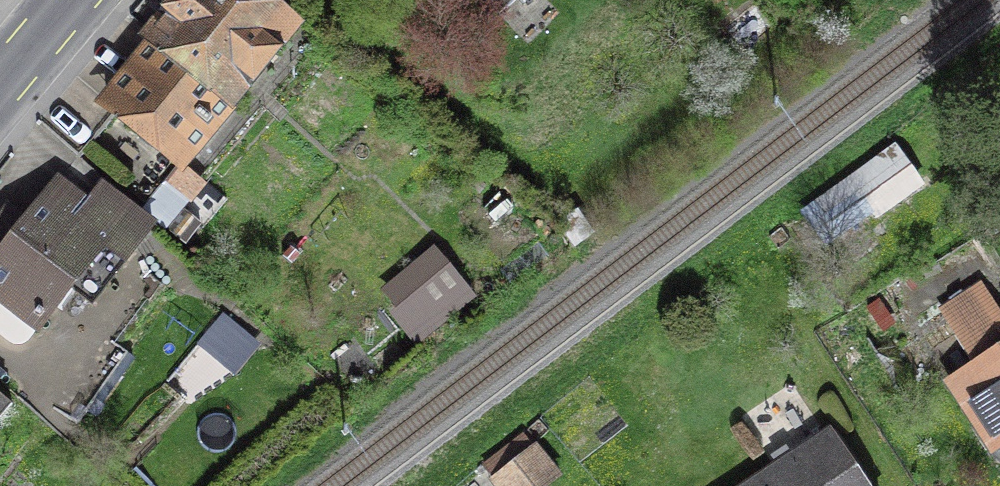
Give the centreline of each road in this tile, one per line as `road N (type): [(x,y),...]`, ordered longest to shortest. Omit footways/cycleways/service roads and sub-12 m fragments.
road 1 (primary): [(0,93),(79,0)]

